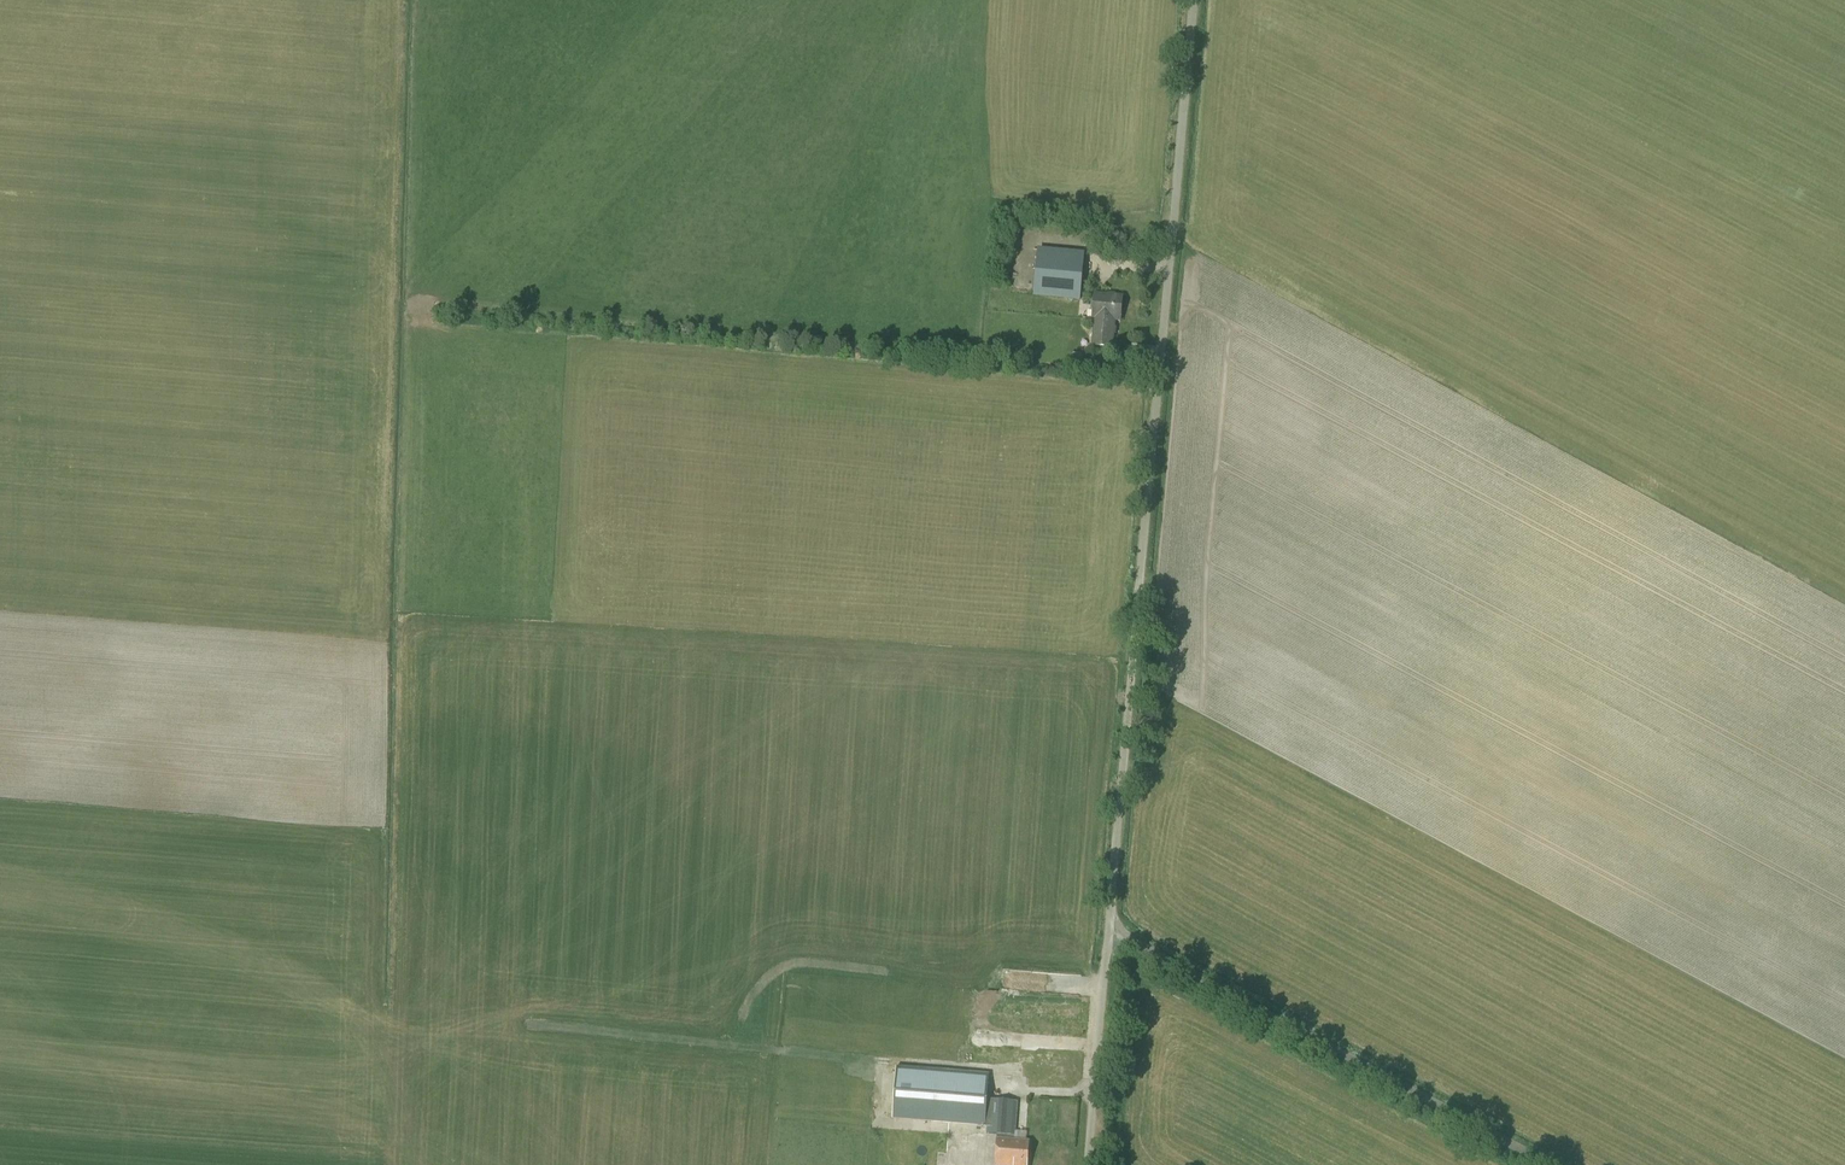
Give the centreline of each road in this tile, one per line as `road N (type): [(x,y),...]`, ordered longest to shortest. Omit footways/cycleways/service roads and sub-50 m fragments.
road 1 (unclassified): [(1108,932),(1192,0)]
road 2 (unclassified): [(1550,1164),(1108,932)]
road 3 (unclassified): [(1089,1164),(1108,932)]

